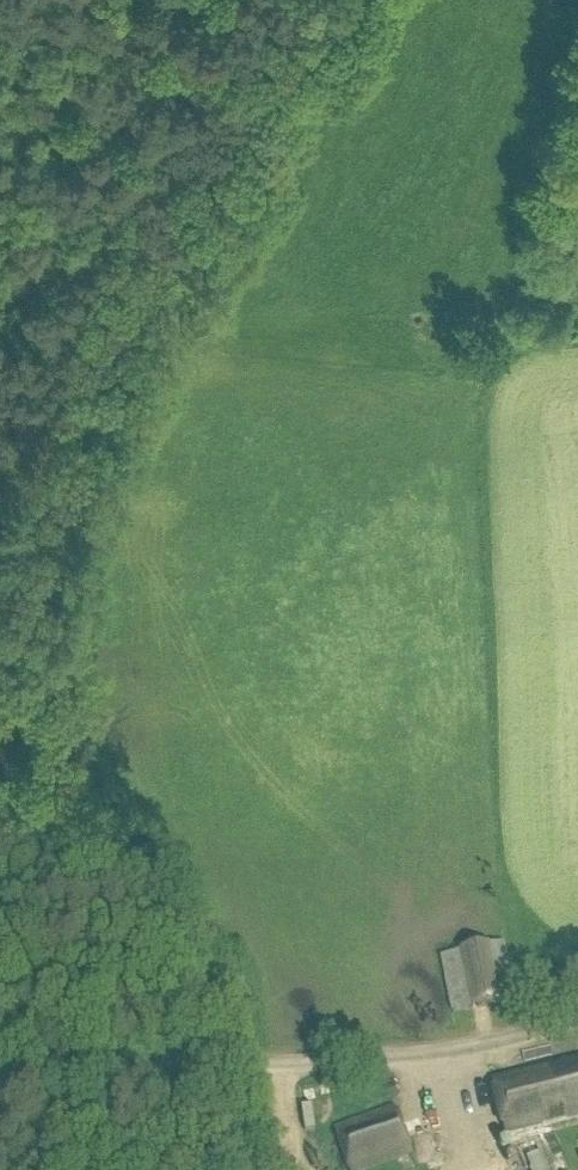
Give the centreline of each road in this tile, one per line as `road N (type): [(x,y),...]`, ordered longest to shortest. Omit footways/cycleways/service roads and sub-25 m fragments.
road 1 (unclassified): [(0,1095),(71,1081),(487,1051),(577,1023)]

